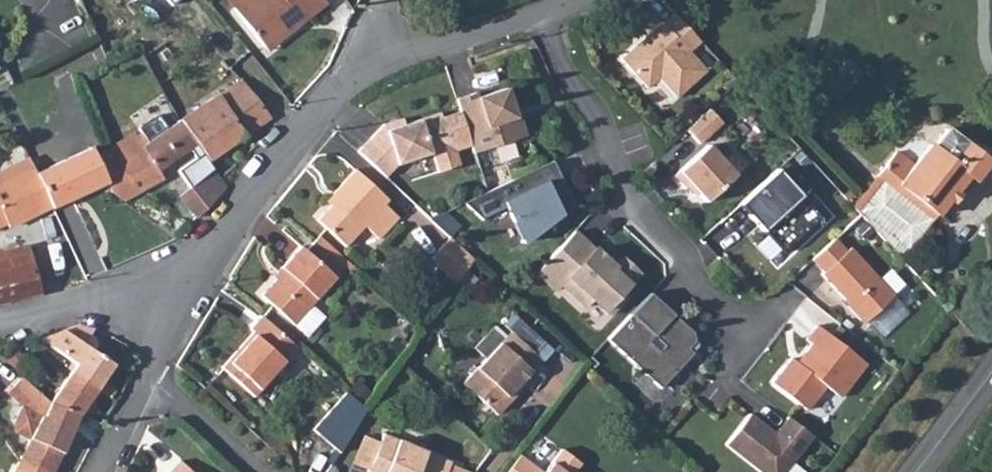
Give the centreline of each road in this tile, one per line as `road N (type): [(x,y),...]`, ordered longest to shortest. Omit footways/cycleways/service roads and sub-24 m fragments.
road 1 (residential): [(760,335),(711,299),(685,253),(640,210),(544,14)]
road 2 (residential): [(160,305),(330,99),(386,61)]
road 3 (residential): [(386,61),(544,14)]
road 4 (residential): [(160,305),(0,327)]
road 5 (residential): [(152,370),(256,471)]
road 6 (secondary): [(917,471),(991,374)]

